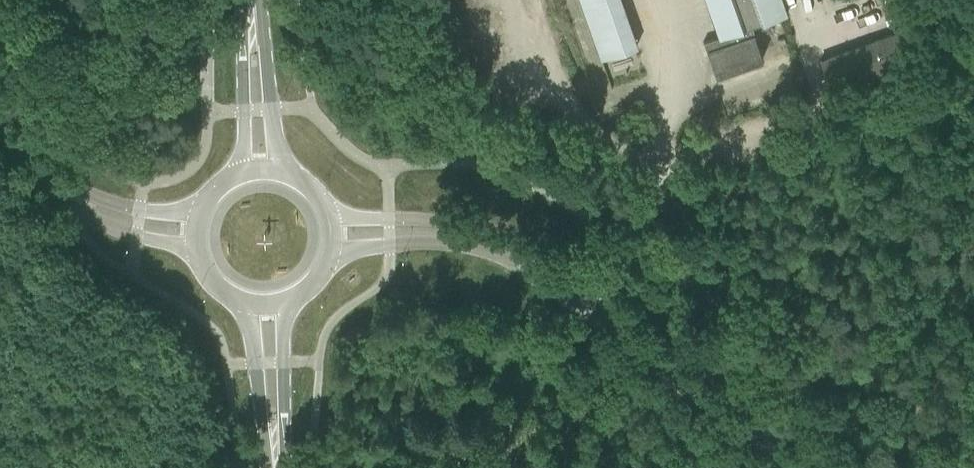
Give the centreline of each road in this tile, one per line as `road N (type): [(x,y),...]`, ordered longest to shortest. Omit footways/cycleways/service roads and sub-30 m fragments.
road 1 (tertiary): [(795,467),(589,311)]
road 2 (tertiary): [(526,266),(490,238),(450,224),(330,215)]
road 3 (tertiary): [(330,260),(425,243),(526,266)]
road 4 (unclassified): [(589,311),(653,191),(668,131)]
road 5 (primary): [(284,172),(252,5)]
road 6 (primary): [(252,5),(241,174)]
road 7 (primary): [(247,305),(273,467)]
road 8 (primary): [(279,467),(287,304)]
road 9 (unclassified): [(70,195),(103,223),(198,256)]
road 10 (unclassified): [(204,206),(140,209),(70,195)]

